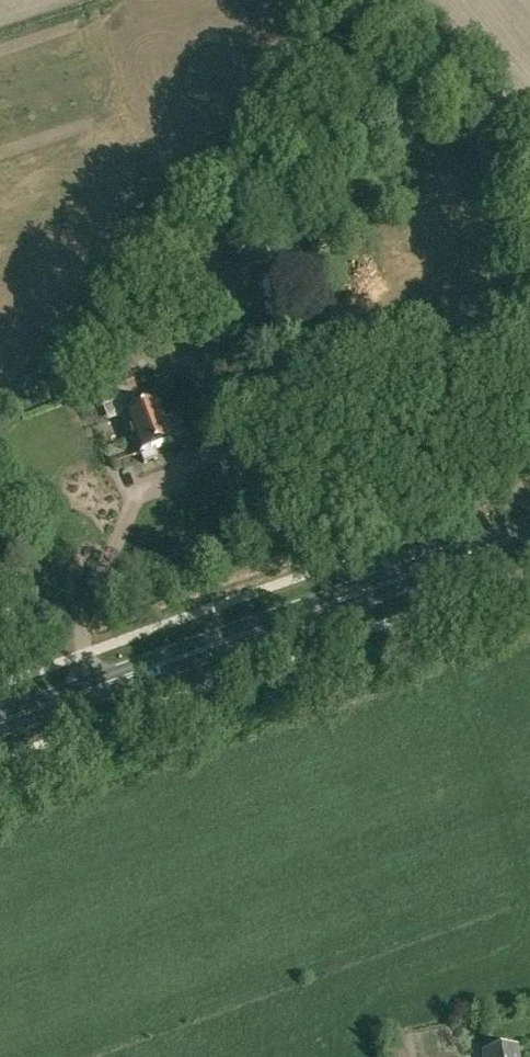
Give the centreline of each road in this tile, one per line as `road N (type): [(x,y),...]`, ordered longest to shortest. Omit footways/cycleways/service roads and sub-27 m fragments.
road 1 (primary): [(0,719),(529,529)]

